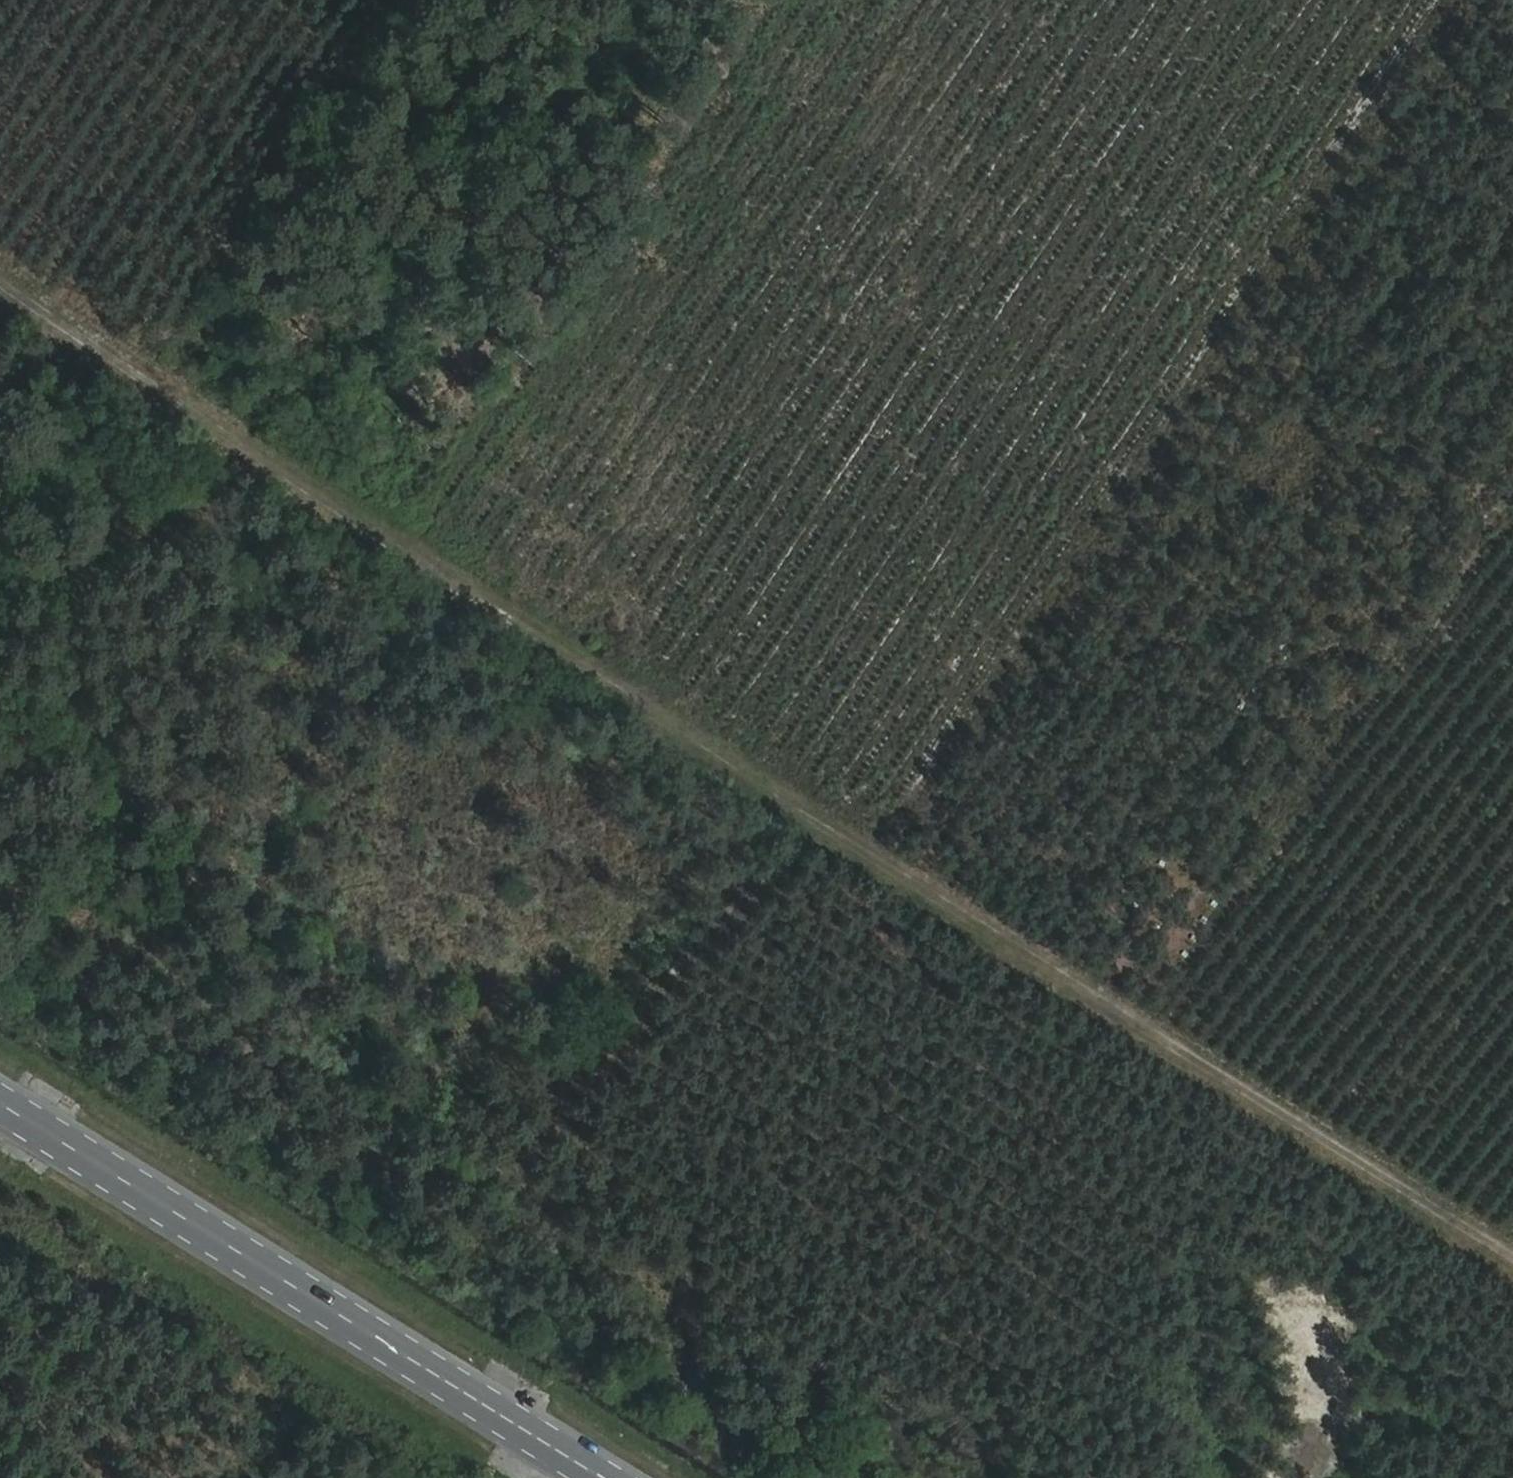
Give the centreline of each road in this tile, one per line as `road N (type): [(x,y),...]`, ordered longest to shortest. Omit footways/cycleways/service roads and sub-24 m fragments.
road 1 (track): [(1512,1271),(0,277)]
road 2 (primary): [(607,1477),(0,1097)]

